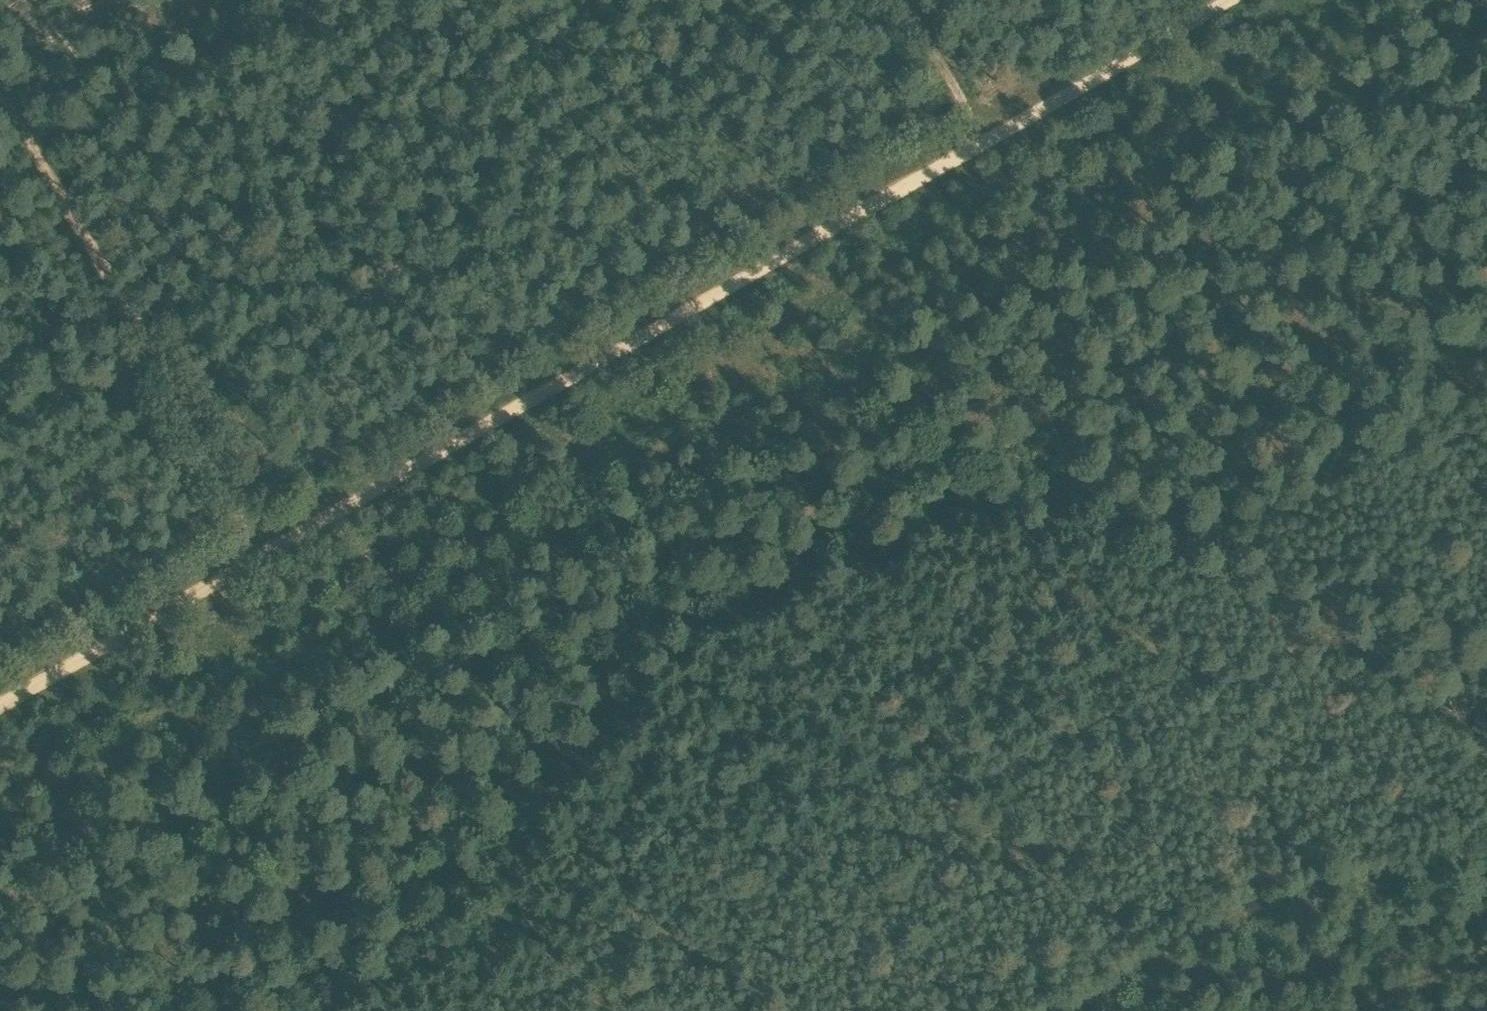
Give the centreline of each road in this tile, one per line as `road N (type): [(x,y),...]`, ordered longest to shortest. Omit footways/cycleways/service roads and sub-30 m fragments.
road 1 (track): [(1226,0),(0,705)]
road 2 (track): [(0,92),(264,553)]
road 3 (track): [(904,0),(965,106),(968,149)]

